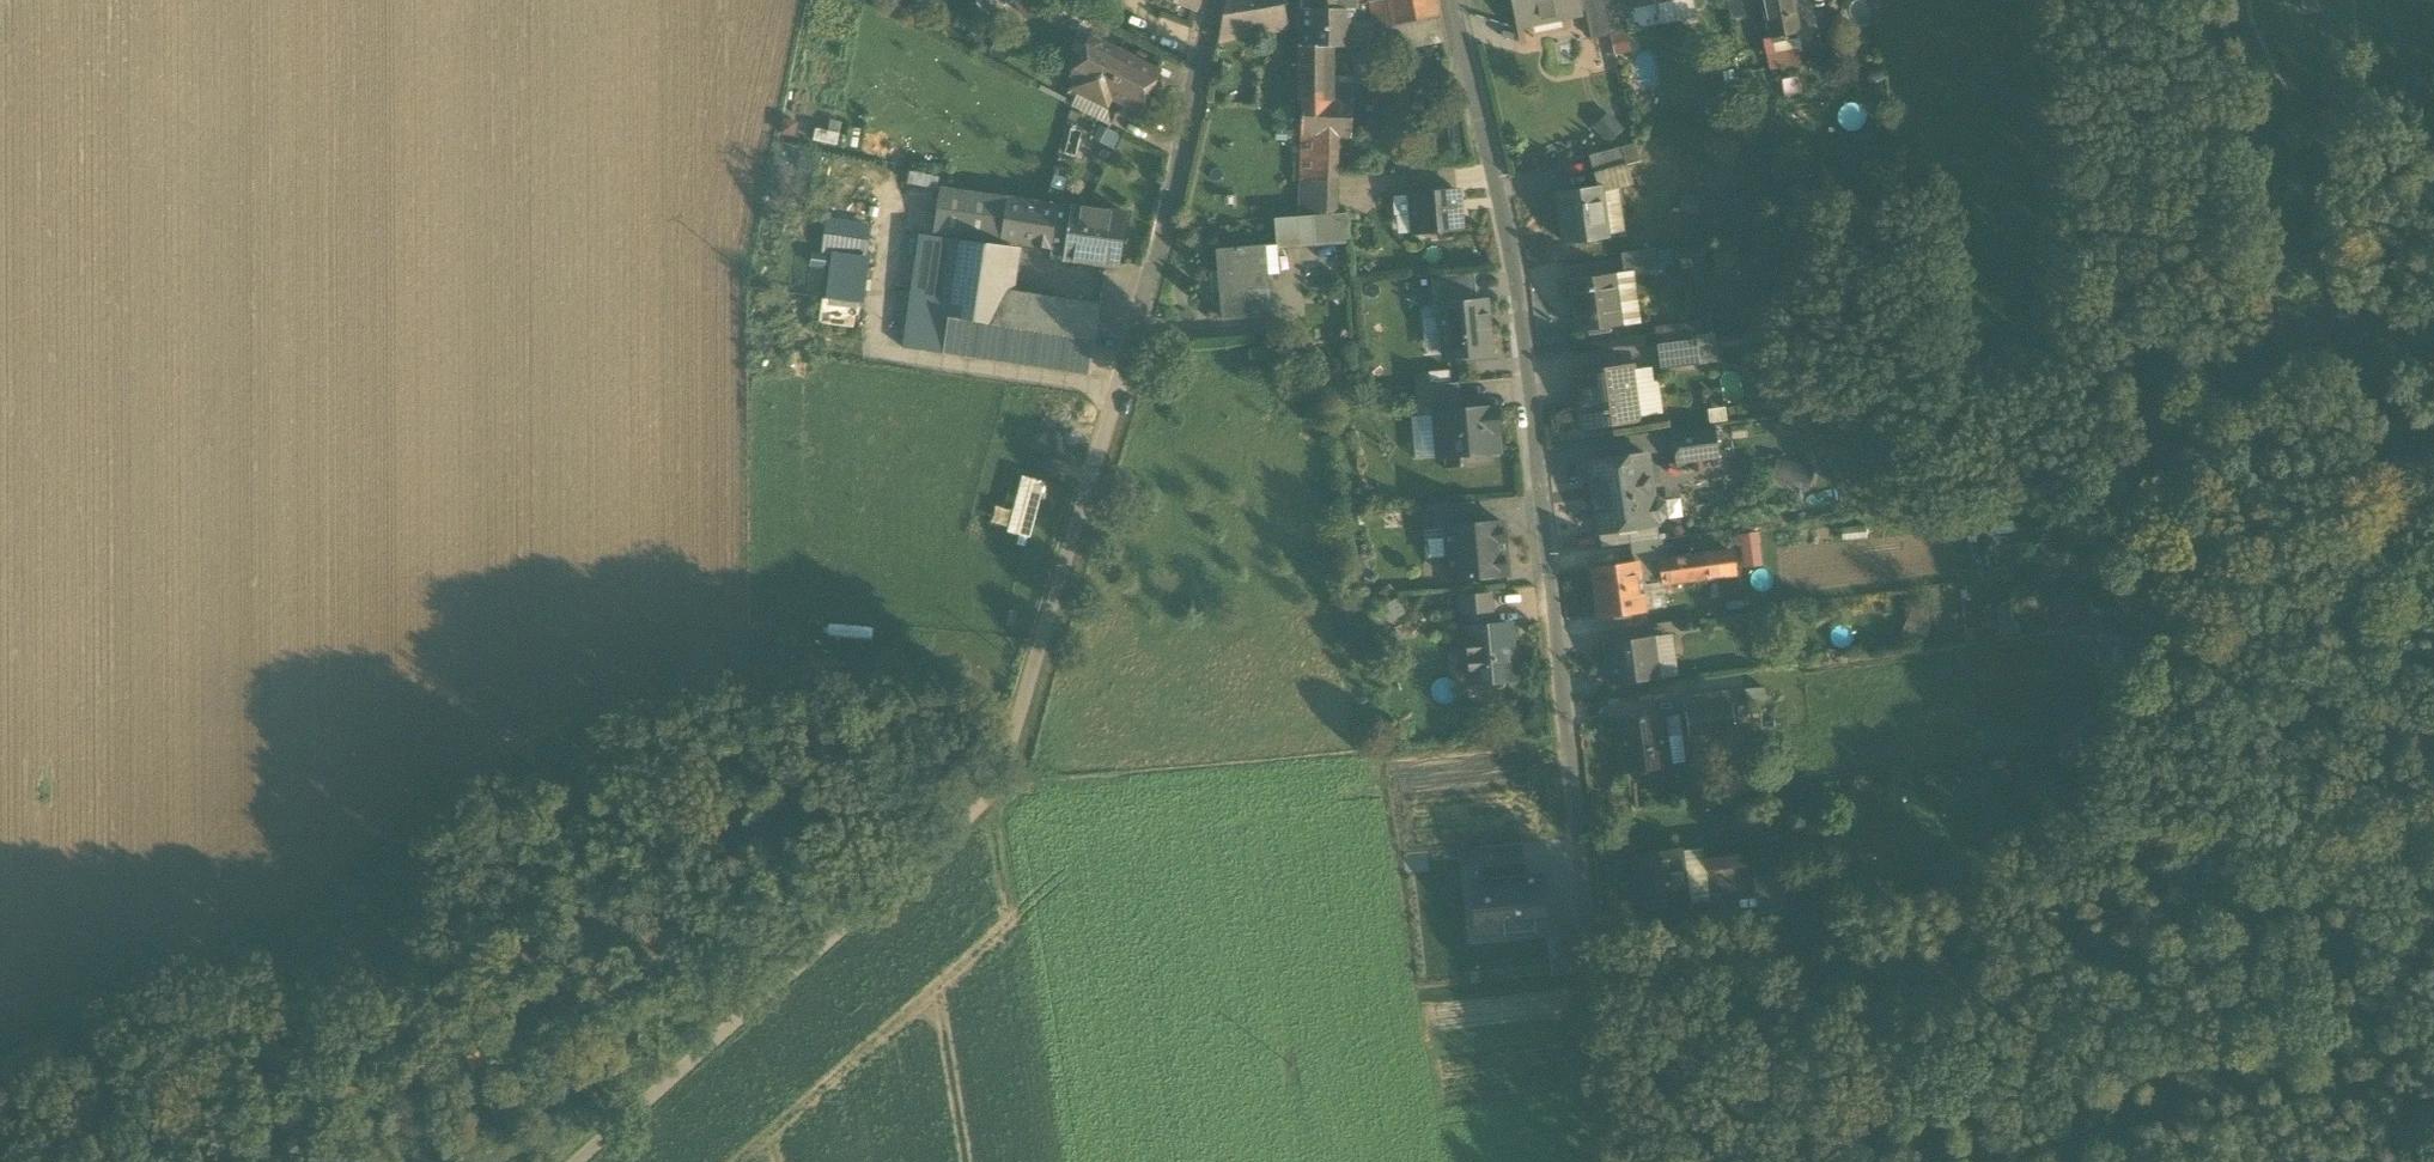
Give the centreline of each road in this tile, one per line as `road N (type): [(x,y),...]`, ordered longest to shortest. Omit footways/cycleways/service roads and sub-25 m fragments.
road 1 (track): [(573,1161),(992,796),(1129,359)]
road 2 (residential): [(1448,0),(1515,262),(1595,981)]
road 3 (residential): [(1216,0),(1168,237),(1129,359)]
road 4 (track): [(1595,981),(1615,1161)]

